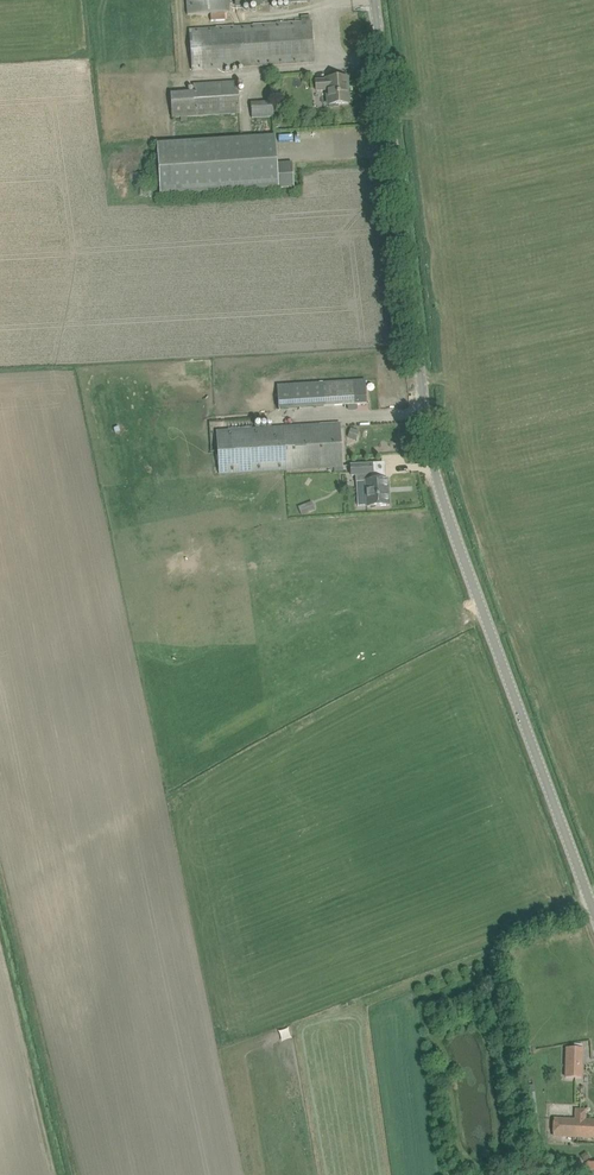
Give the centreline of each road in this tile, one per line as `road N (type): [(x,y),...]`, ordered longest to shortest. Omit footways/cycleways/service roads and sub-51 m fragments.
road 1 (unclassified): [(593,896),(430,429),(378,0)]

